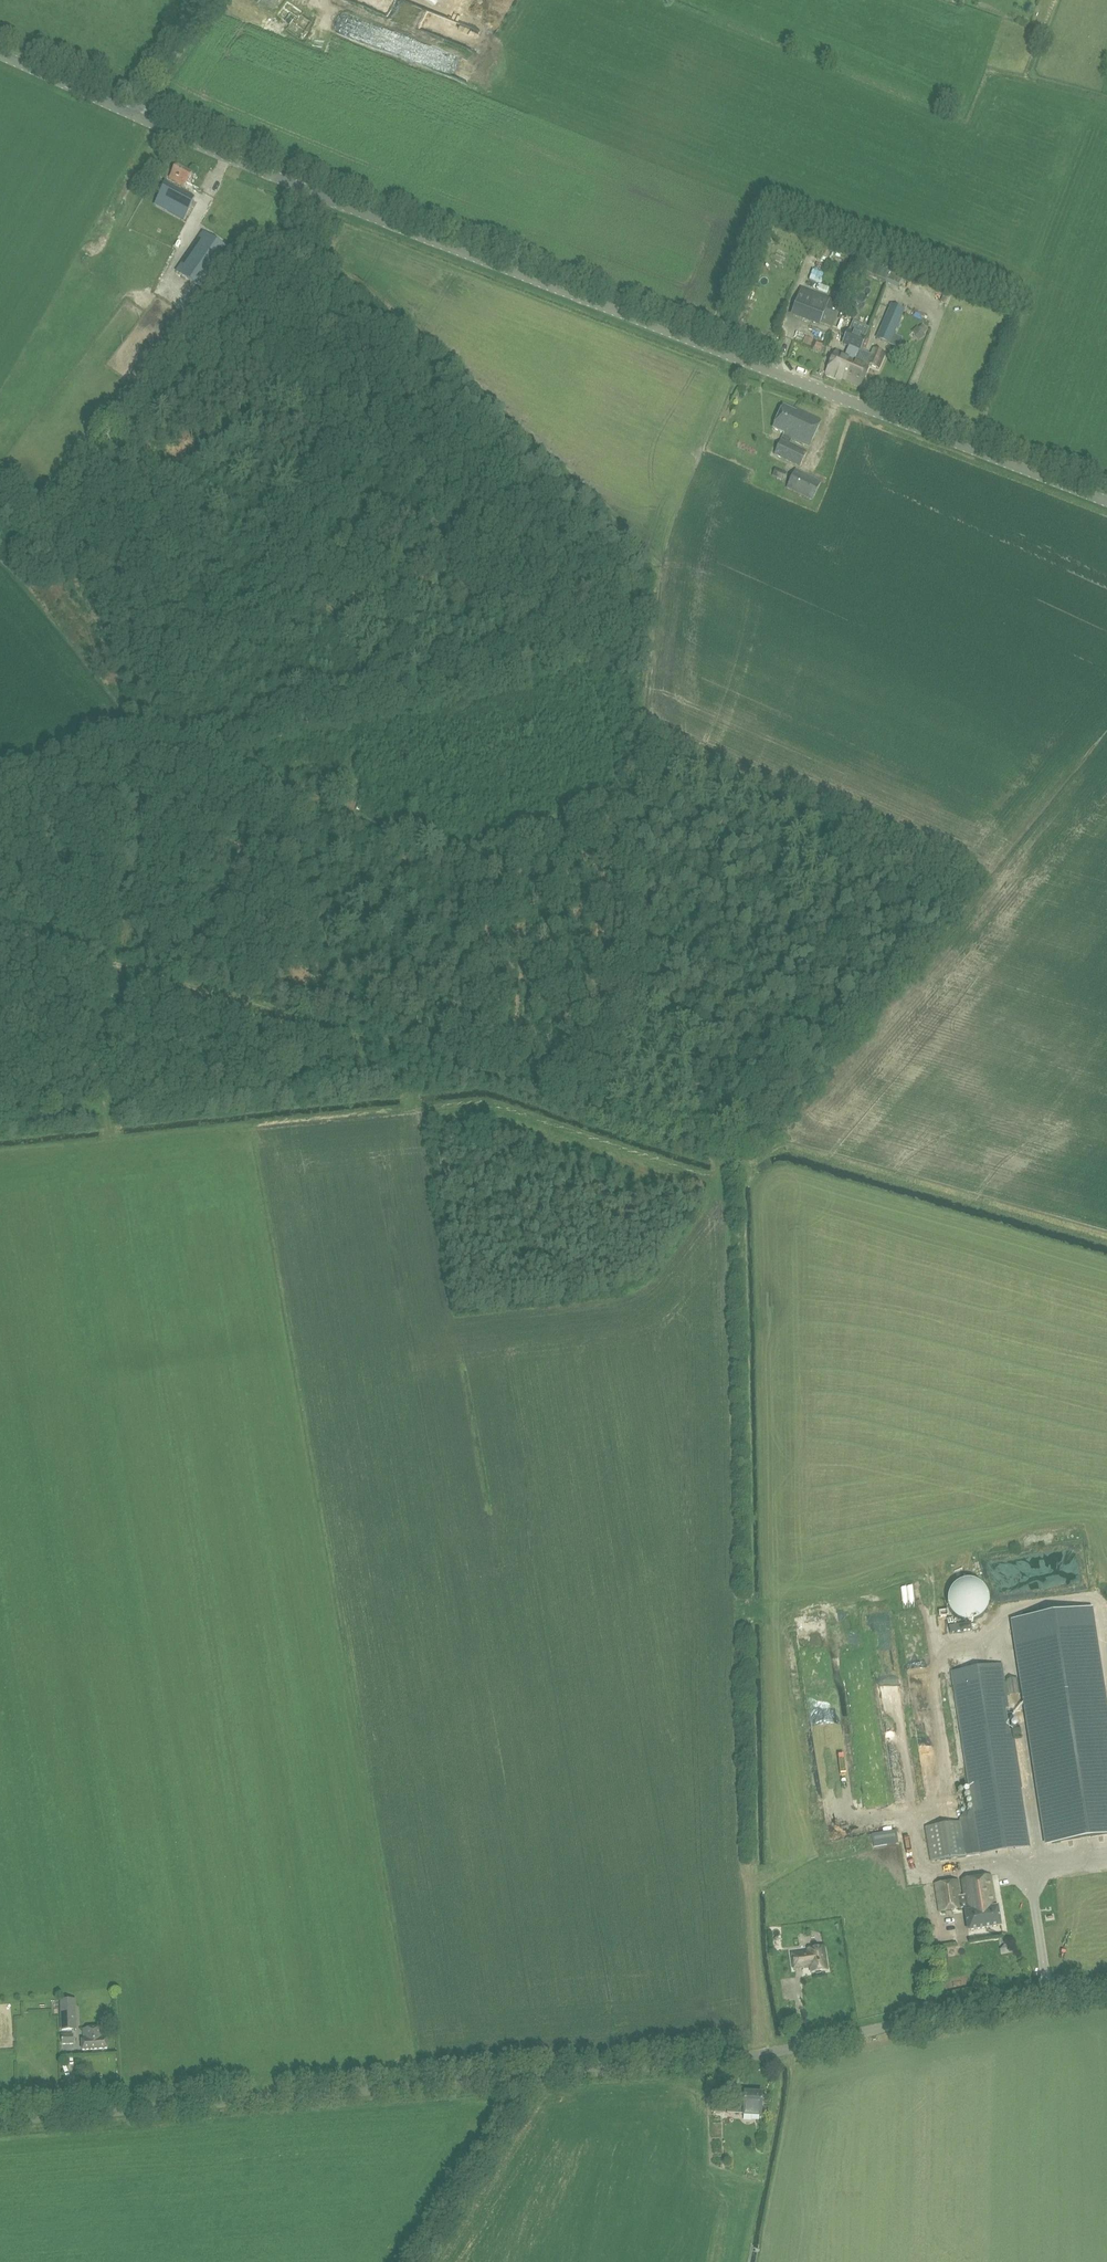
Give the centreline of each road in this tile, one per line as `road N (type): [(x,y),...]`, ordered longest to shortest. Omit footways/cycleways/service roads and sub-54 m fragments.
road 1 (unclassified): [(1106,1987),(727,2062),(0,2118)]
road 2 (tertiary): [(1106,500),(430,241),(139,118)]
road 3 (track): [(744,1162),(507,1081),(0,927)]
road 4 (track): [(598,1112),(652,717)]
road 5 (tertiary): [(0,54),(139,118)]
road 6 (unclassified): [(139,118),(214,0)]

